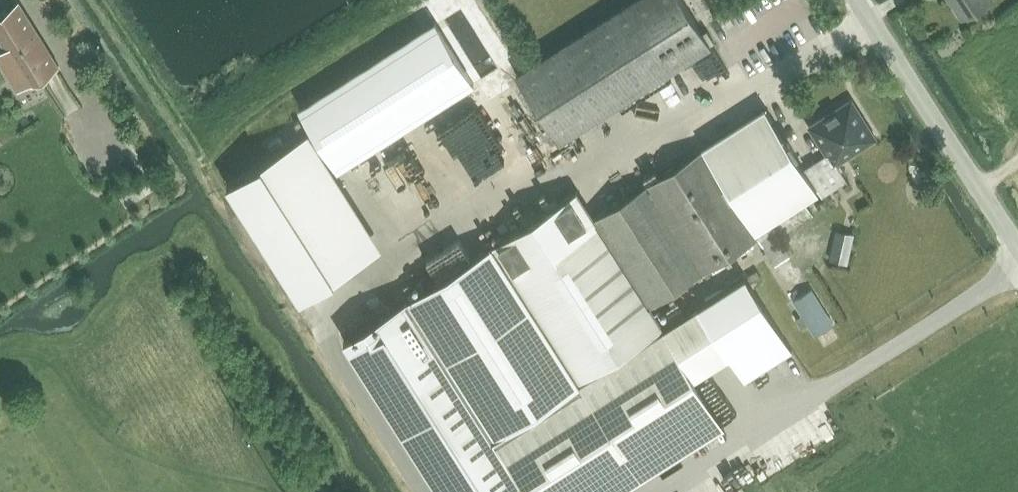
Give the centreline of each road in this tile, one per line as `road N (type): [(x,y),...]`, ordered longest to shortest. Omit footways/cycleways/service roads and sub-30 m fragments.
road 1 (unclassified): [(1017,247),(860,0)]

